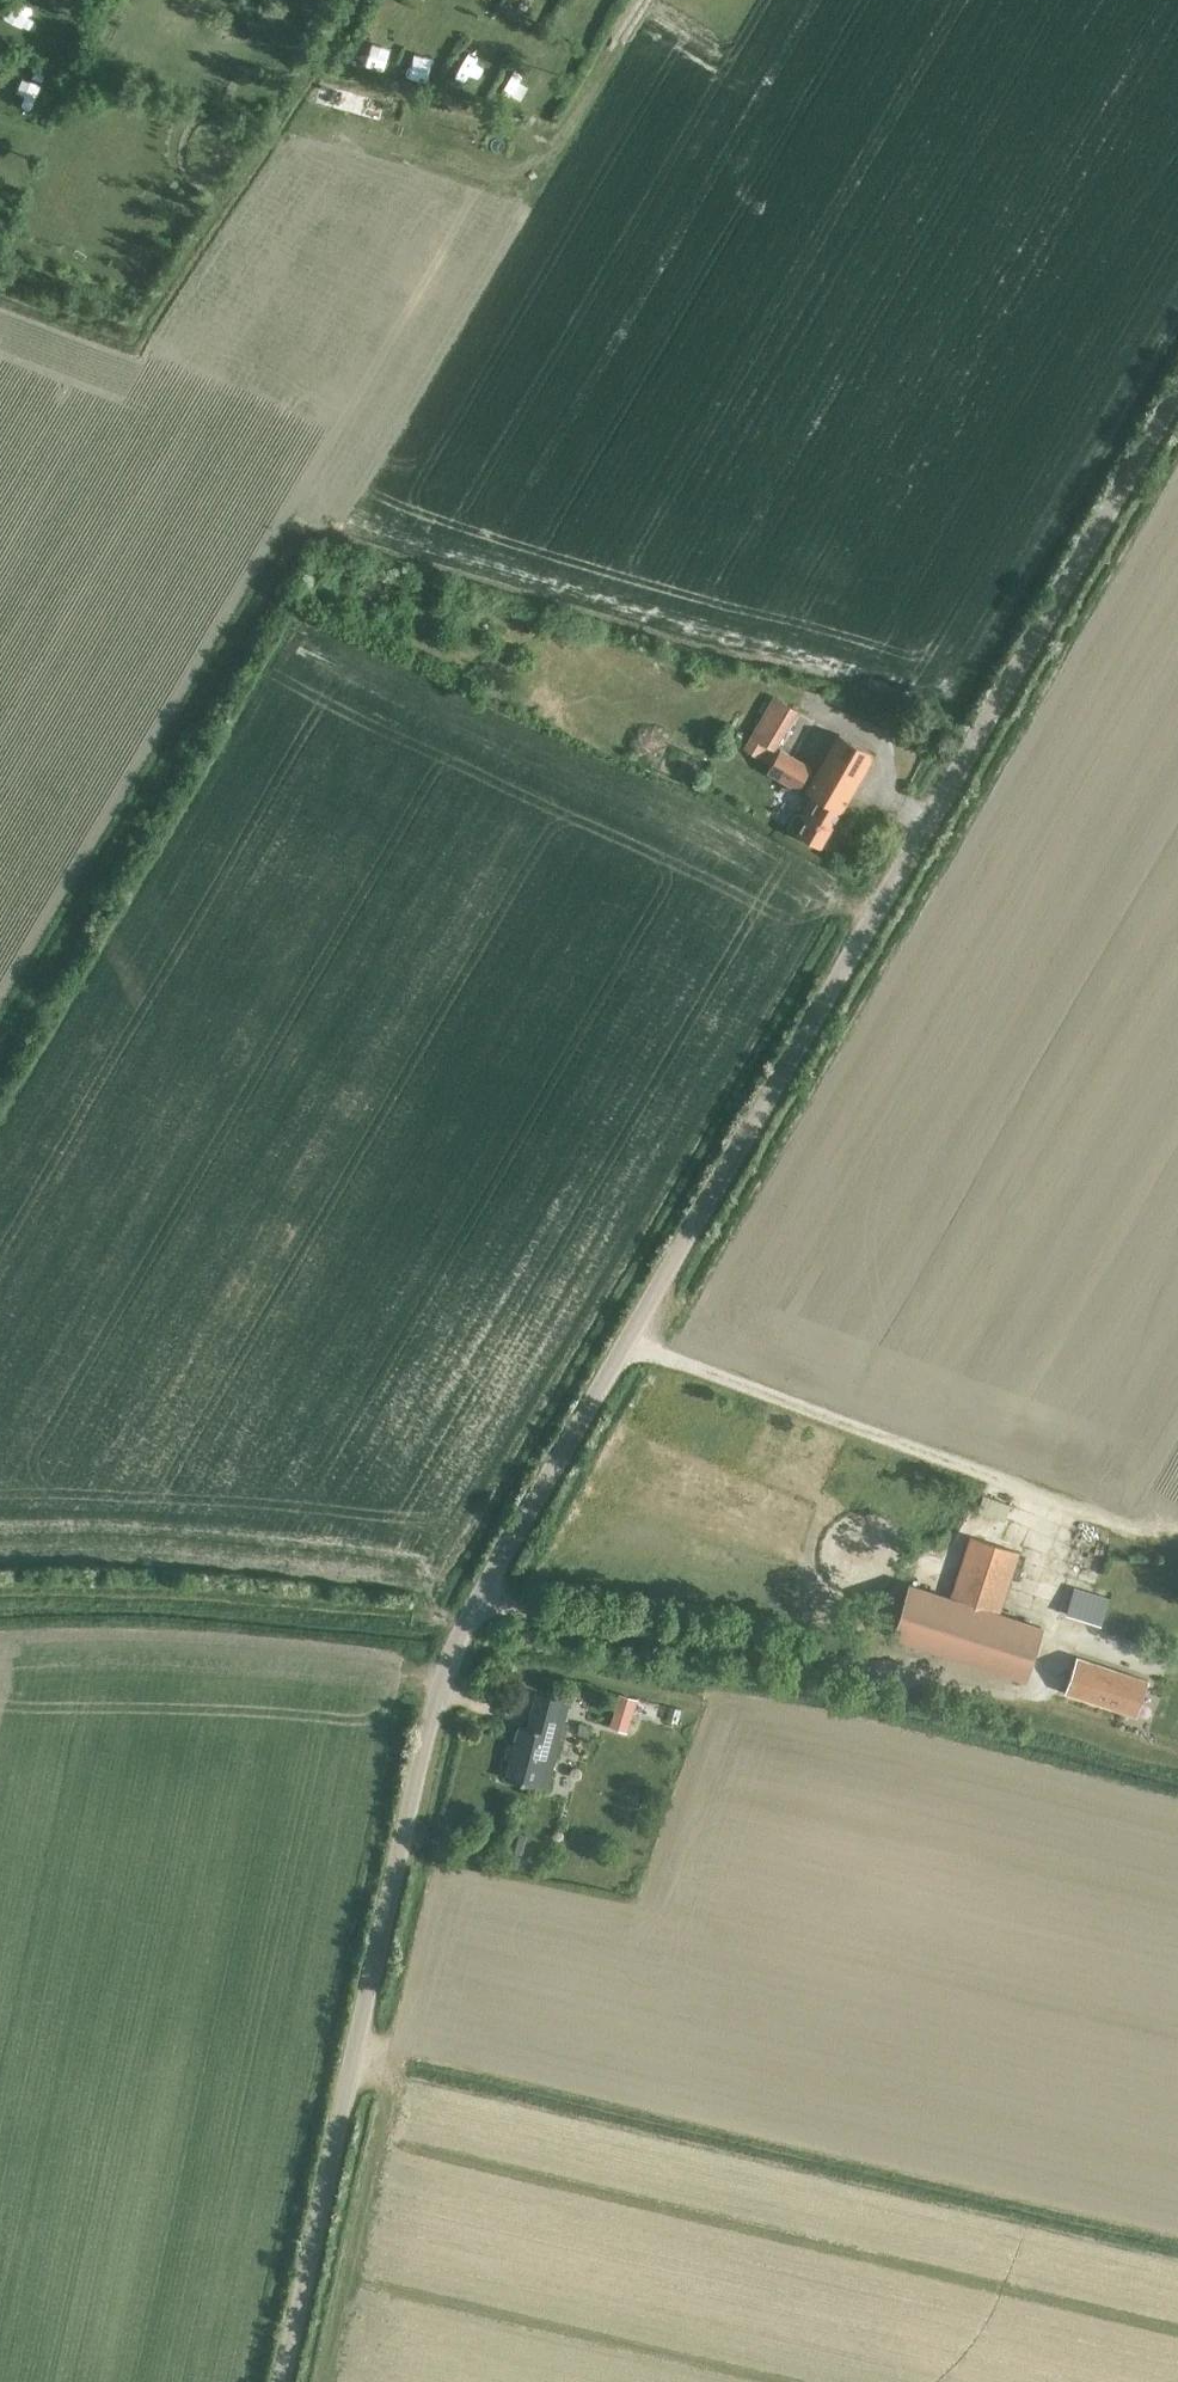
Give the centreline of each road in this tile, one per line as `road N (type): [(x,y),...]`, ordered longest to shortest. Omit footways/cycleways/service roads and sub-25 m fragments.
road 1 (unclassified): [(279,2381),(423,1744),(462,1632),(1177,389)]

